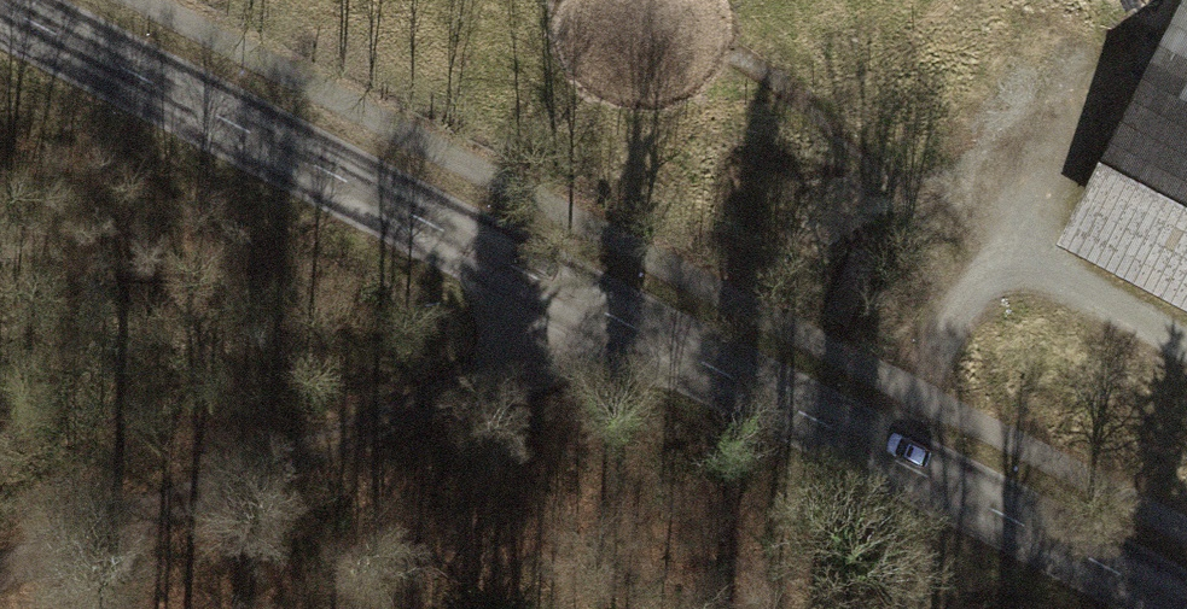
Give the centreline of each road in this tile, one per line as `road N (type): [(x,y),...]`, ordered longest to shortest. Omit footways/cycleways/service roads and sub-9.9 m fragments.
road 1 (tertiary): [(1179,608),(0,11)]
road 2 (track): [(628,330),(0,568)]
road 3 (track): [(1132,28),(1012,264),(1186,360)]
road 4 (track): [(915,608),(936,481)]

